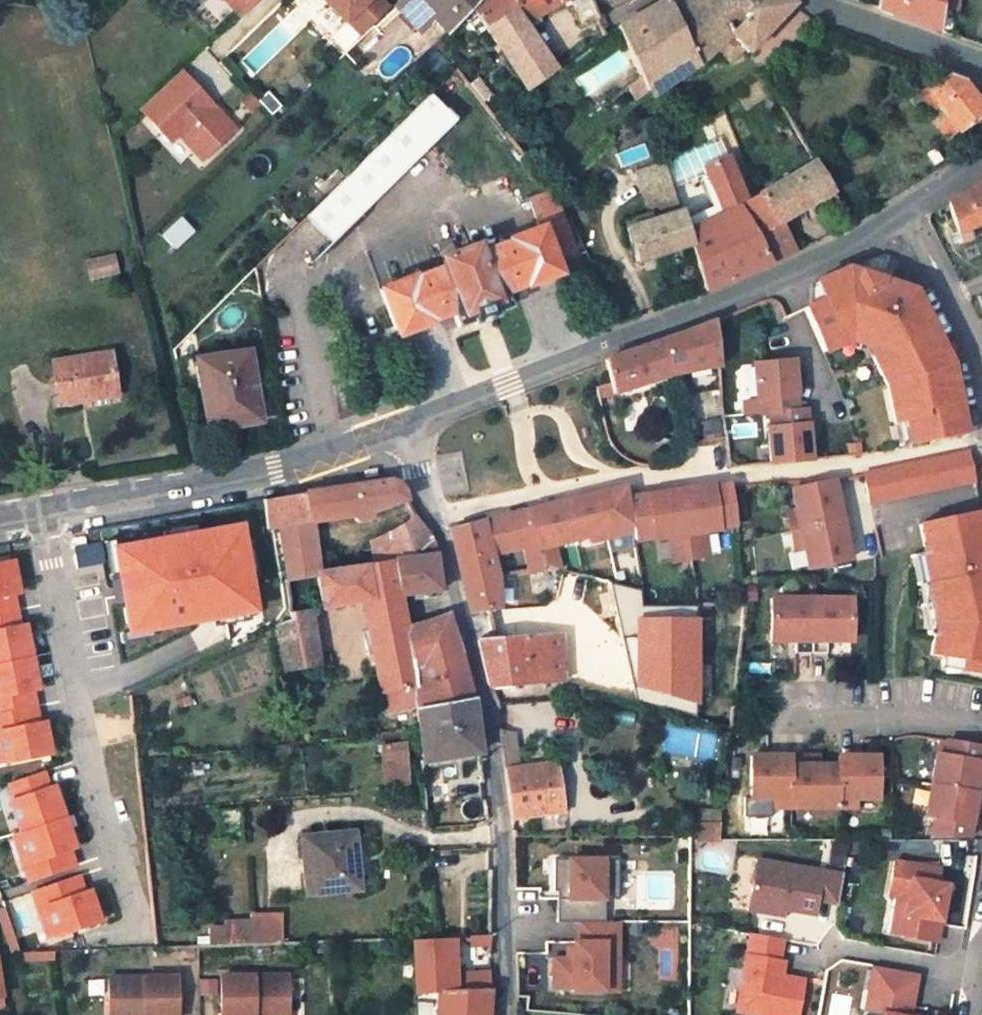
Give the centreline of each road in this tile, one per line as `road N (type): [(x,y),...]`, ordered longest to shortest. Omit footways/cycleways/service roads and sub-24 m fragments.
road 1 (tertiary): [(413,417),(596,348),(904,212)]
road 2 (residential): [(502,1014),(501,835),(435,518)]
road 3 (residential): [(40,514),(84,751),(138,920)]
road 4 (tertiary): [(40,514),(276,467),(413,417)]
road 5 (residential): [(435,518),(620,477),(728,472)]
road 6 (residential): [(904,212),(968,350),(981,410)]
road 7 (tertiary): [(812,0),(981,69)]

